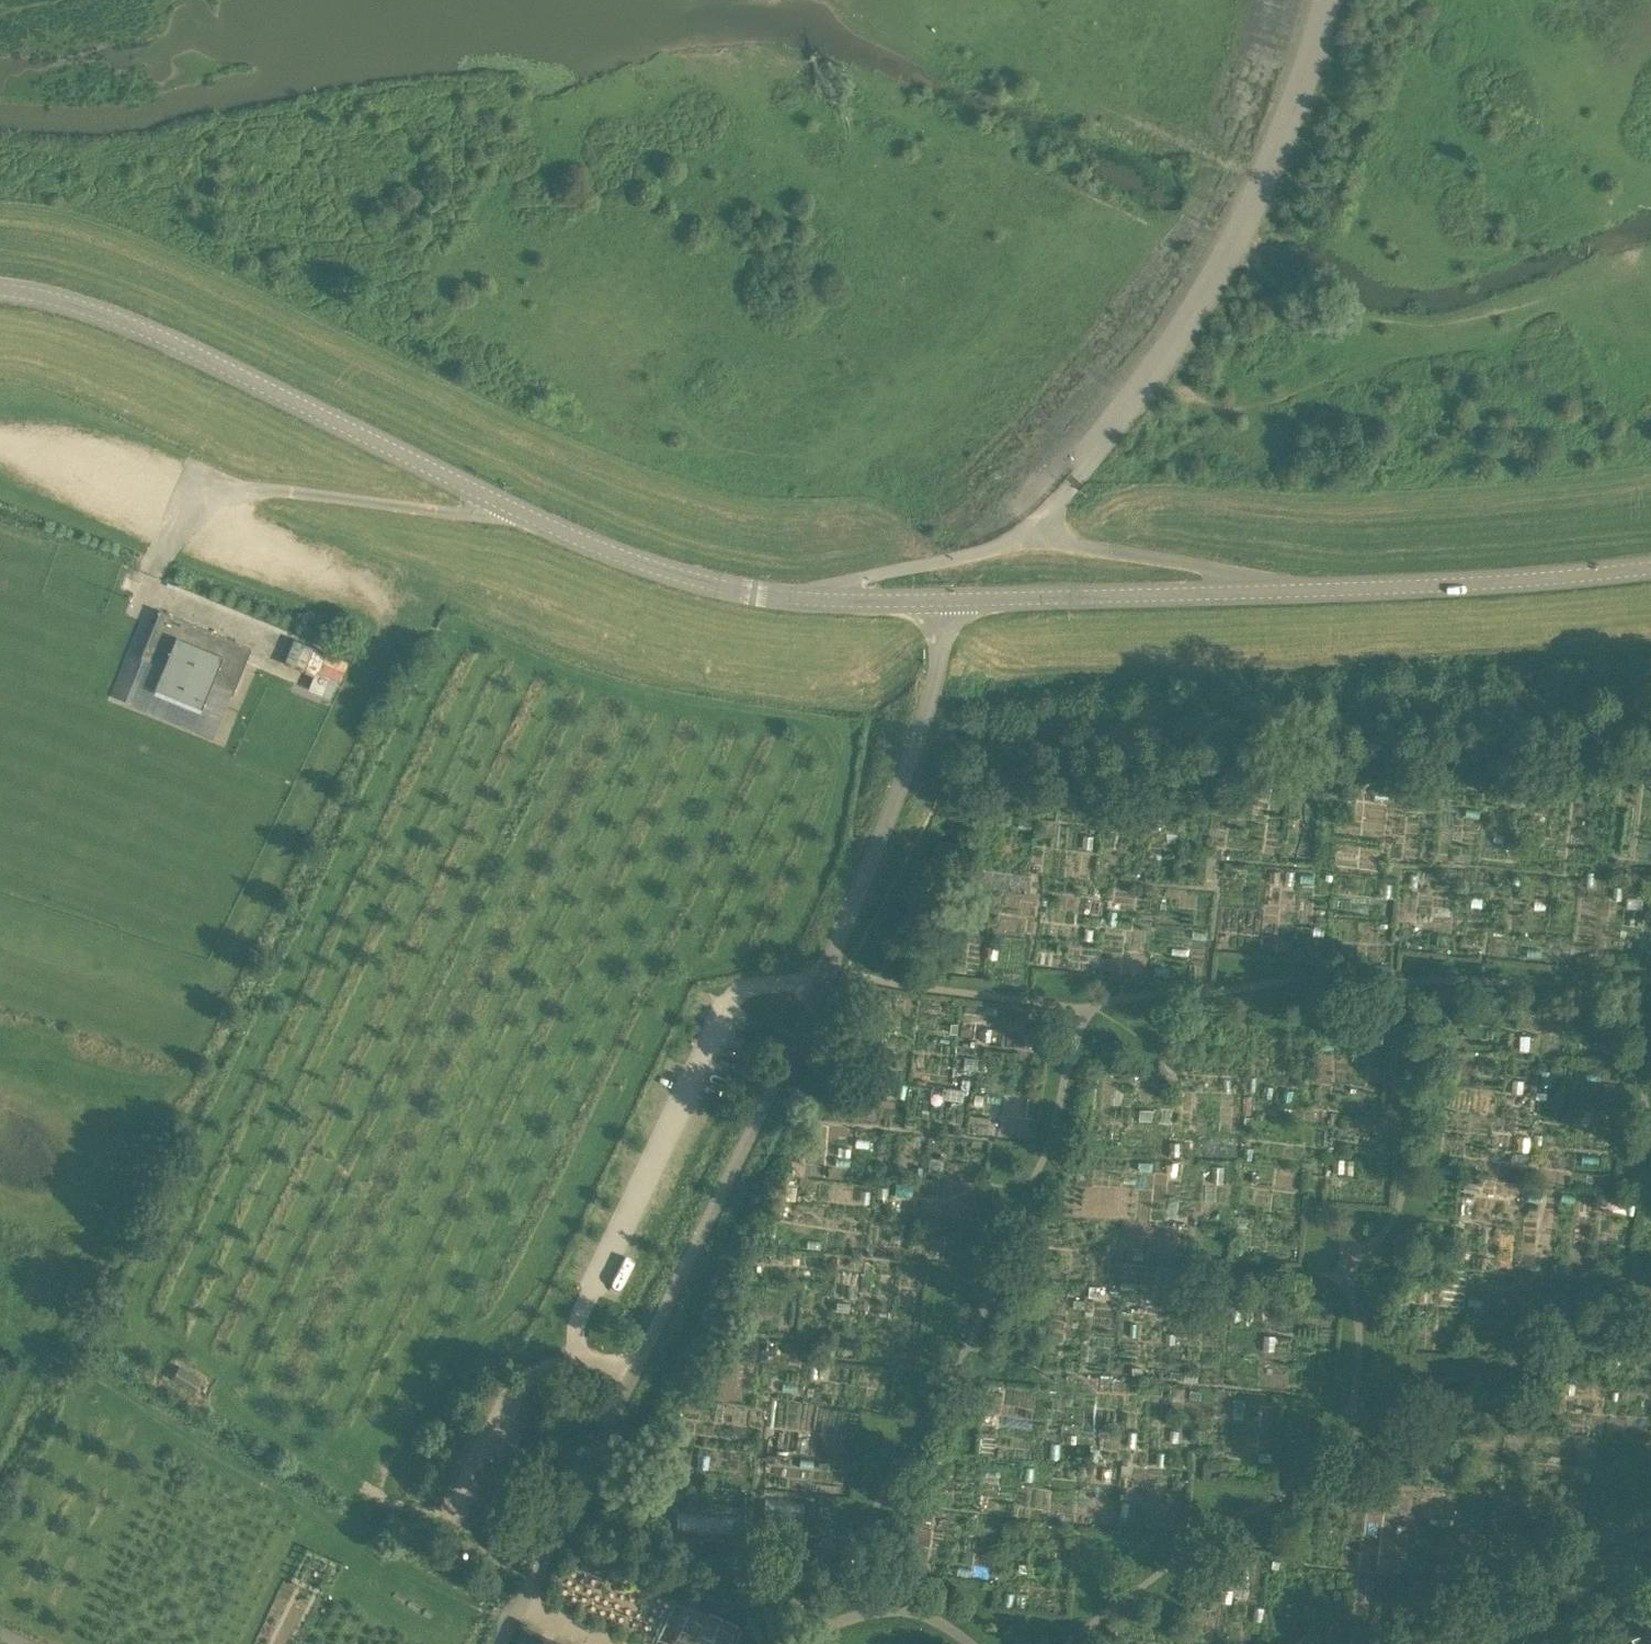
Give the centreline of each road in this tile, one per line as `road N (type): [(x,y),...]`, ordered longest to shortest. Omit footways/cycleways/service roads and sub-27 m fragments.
road 1 (unclassified): [(520,1602),(827,967),(930,692),(936,600)]
road 2 (tertiary): [(0,290),(134,325),(642,564),(714,587),(803,599)]
road 3 (unclassified): [(1032,535),(1136,404),(1208,290),(1286,132),(1331,0)]
road 4 (tertiary): [(1650,568),(1273,591)]
road 5 (tertiary): [(1273,591),(936,600)]
road 6 (unclassified): [(1273,591),(1227,571),(1032,535)]
road 7 (unclassified): [(1032,535),(803,599)]
road 8 (track): [(0,446),(182,512)]
road 9 (tertiary): [(936,600),(803,599)]

